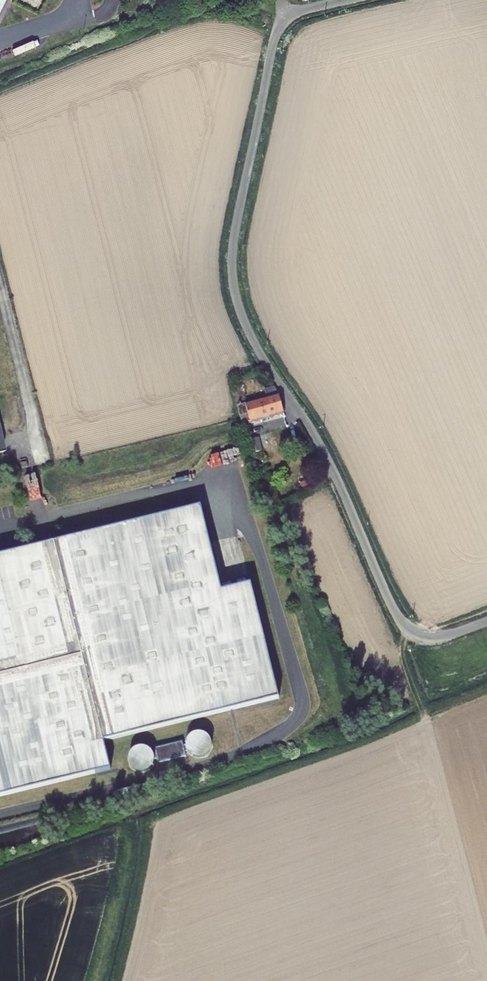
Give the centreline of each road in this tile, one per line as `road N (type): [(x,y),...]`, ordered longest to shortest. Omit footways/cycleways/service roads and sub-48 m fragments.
road 1 (residential): [(486,621),(439,638),(404,627),(328,465),(237,302),(231,246),(275,37),(294,14),(353,0)]

